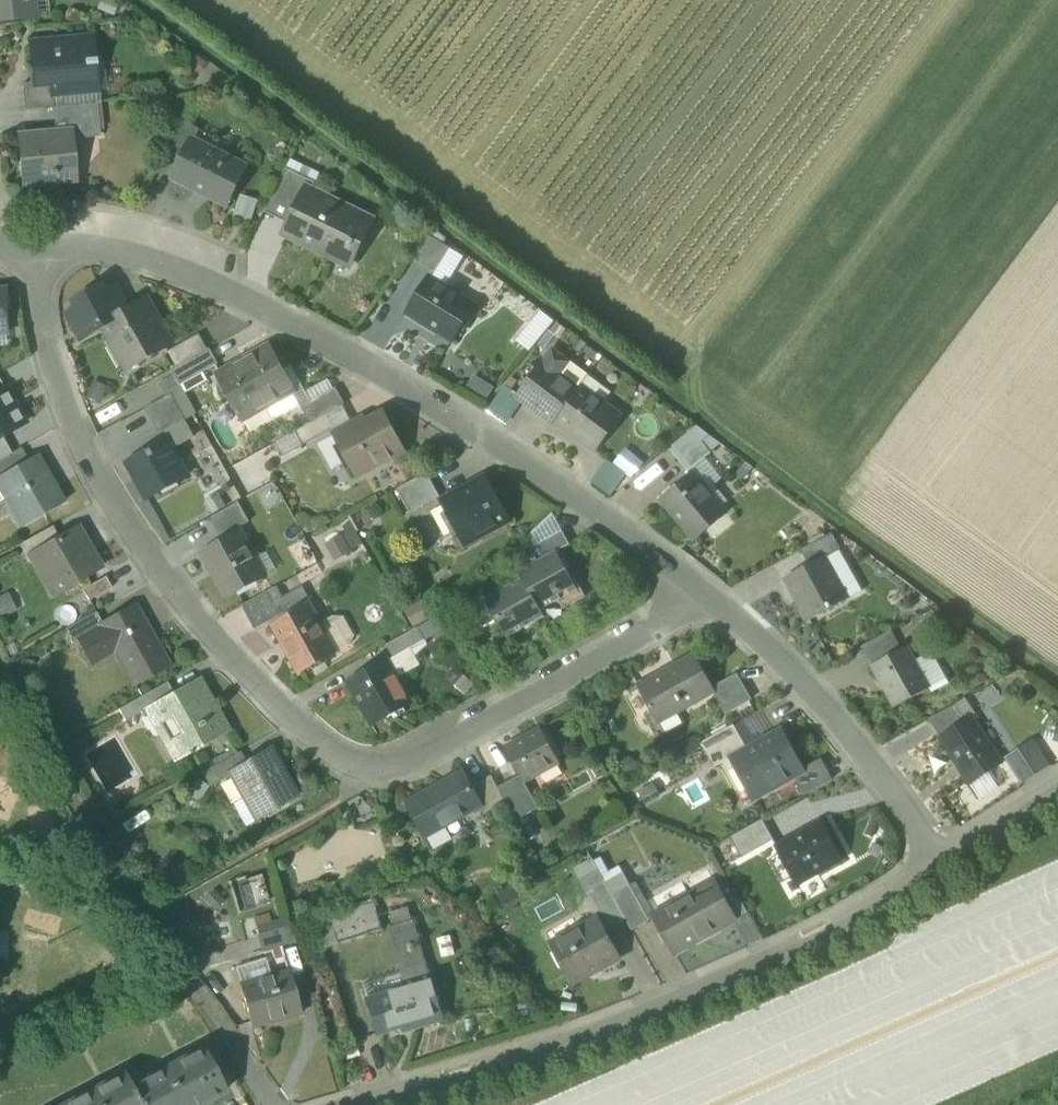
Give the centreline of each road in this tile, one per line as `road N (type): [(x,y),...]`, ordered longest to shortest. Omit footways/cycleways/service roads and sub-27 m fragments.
road 1 (residential): [(706,592),(499,727),(379,779),(345,766),(116,501),(54,375),(37,245)]
road 2 (residential): [(706,592),(521,458),(274,318),(112,257),(37,245)]
road 3 (residential): [(939,861),(823,934),(664,1013),(371,1104)]
road 4 (residential): [(939,861),(867,754),(759,634),(706,592)]
road 5 (residential): [(1057,790),(939,861)]

